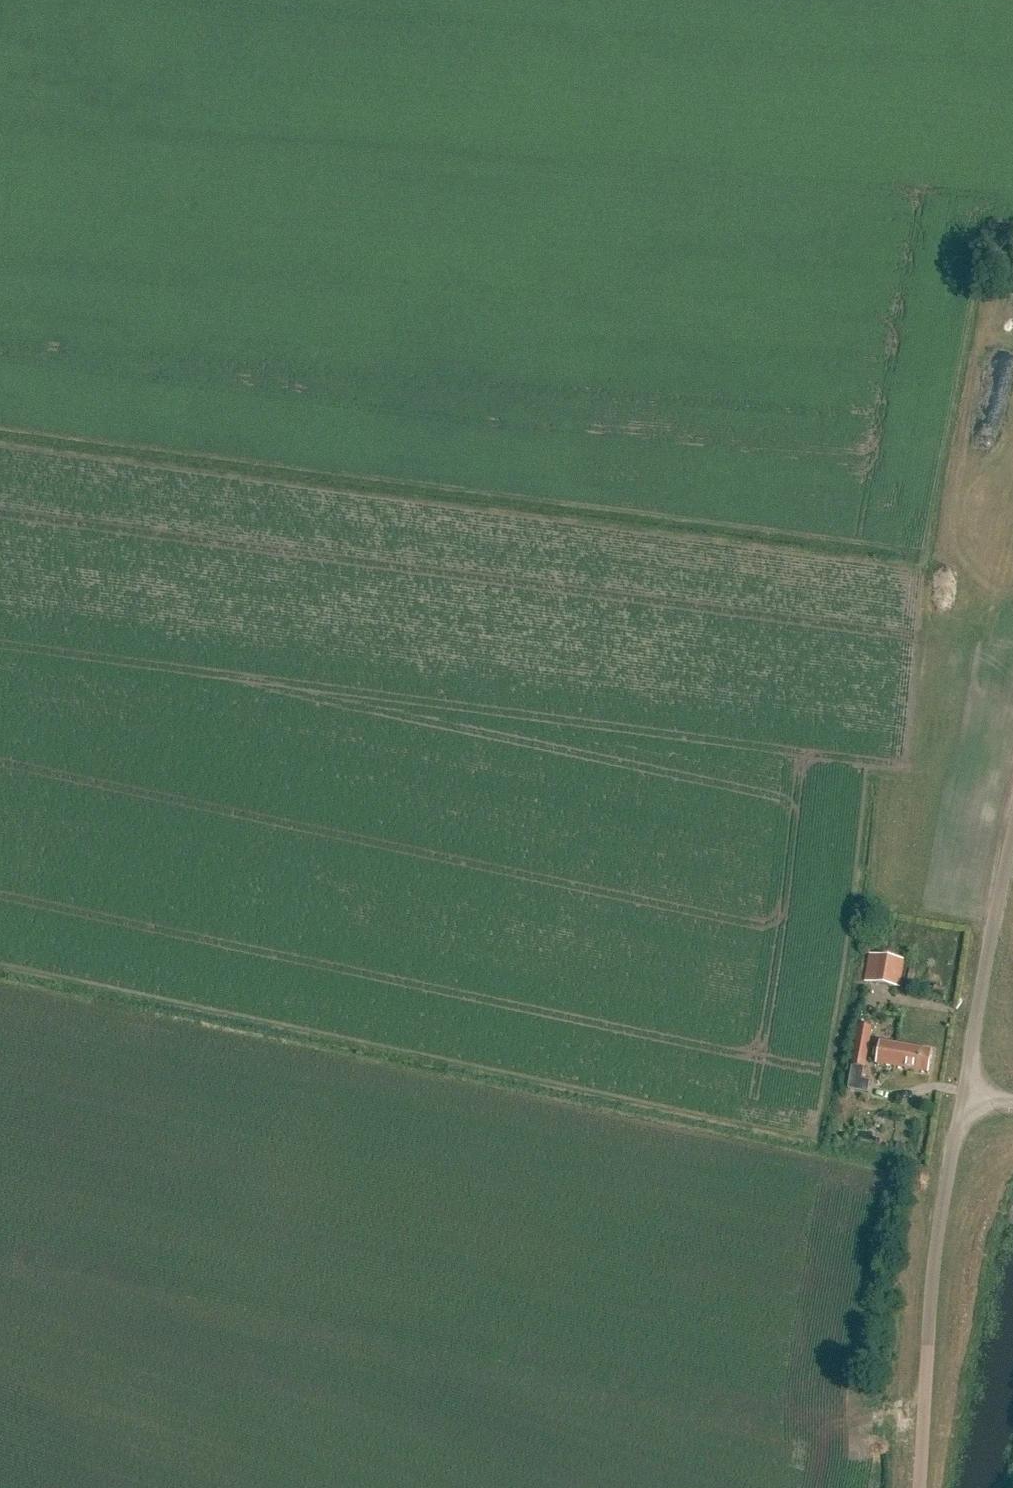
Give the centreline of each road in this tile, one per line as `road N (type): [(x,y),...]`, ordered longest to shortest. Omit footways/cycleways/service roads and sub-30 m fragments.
road 1 (unclassified): [(918,1487),(939,1220),(965,1093)]
road 2 (unclassified): [(965,1093),(1012,834)]

